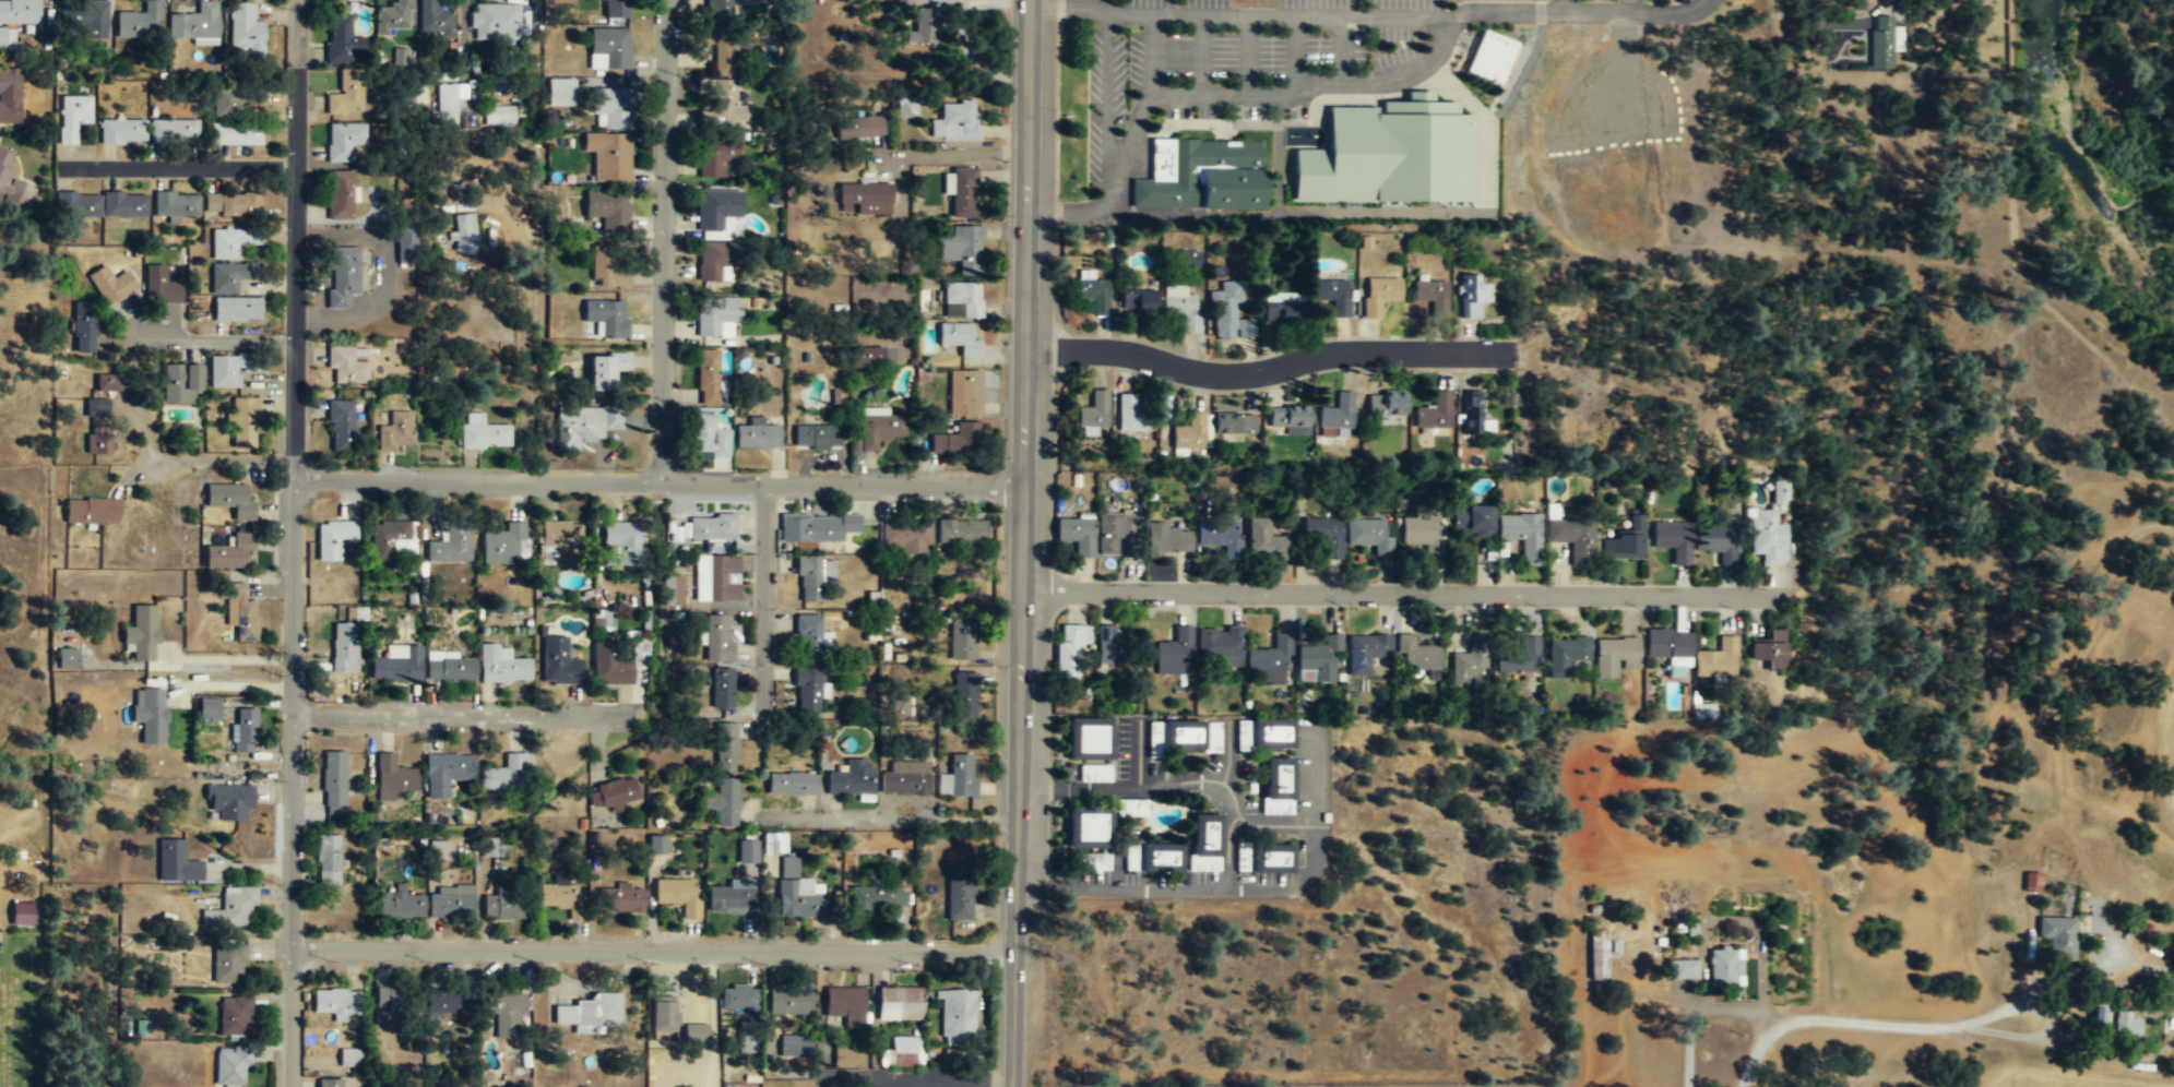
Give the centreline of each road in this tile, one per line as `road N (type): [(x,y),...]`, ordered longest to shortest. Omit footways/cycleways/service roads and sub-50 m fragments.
road 1 (secondary): [(1027,0),(1011,1086)]
road 2 (residential): [(296,64),(288,1086)]
road 3 (residential): [(1021,592),(1782,596)]
road 4 (residential): [(292,480),(1022,489)]
road 5 (residential): [(289,949),(1013,952)]
road 6 (residential): [(1023,351),(1134,355),(1212,374),(1353,351),(1505,354)]
road 7 (residential): [(666,0),(660,483)]
road 8 (residential): [(1015,881),(1103,888),(1291,884),(1306,872),(1315,748)]
road 9 (residential): [(1766,1017),(1975,1025),(2151,1058)]
road 10 (residential): [(290,714),(621,716)]
road 11 (residential): [(1226,886),(1229,812),(1211,784),(1018,786)]
road 12 (residential): [(1017,822),(764,817)]
road 13 (residential): [(64,167),(295,167)]
road 14 (residential): [(763,486),(762,708)]
road 15 (residential): [(1299,86),(1404,74),(1431,62),(1450,19)]
road 16 (residential): [(1201,16),(1027,8)]
road 17 (residential): [(138,327),(156,338),(294,342)]
road 18 (residential): [(1299,86),(1285,95),(1149,92)]
road 19 (residential): [(1152,12),(1149,92),(1126,160)]
road 20 (residential): [(875,153),(1026,154)]
road 21 (residential): [(1744,1086),(1766,1034),(1763,944)]
road 22 (residential): [(154,463),(293,458)]

